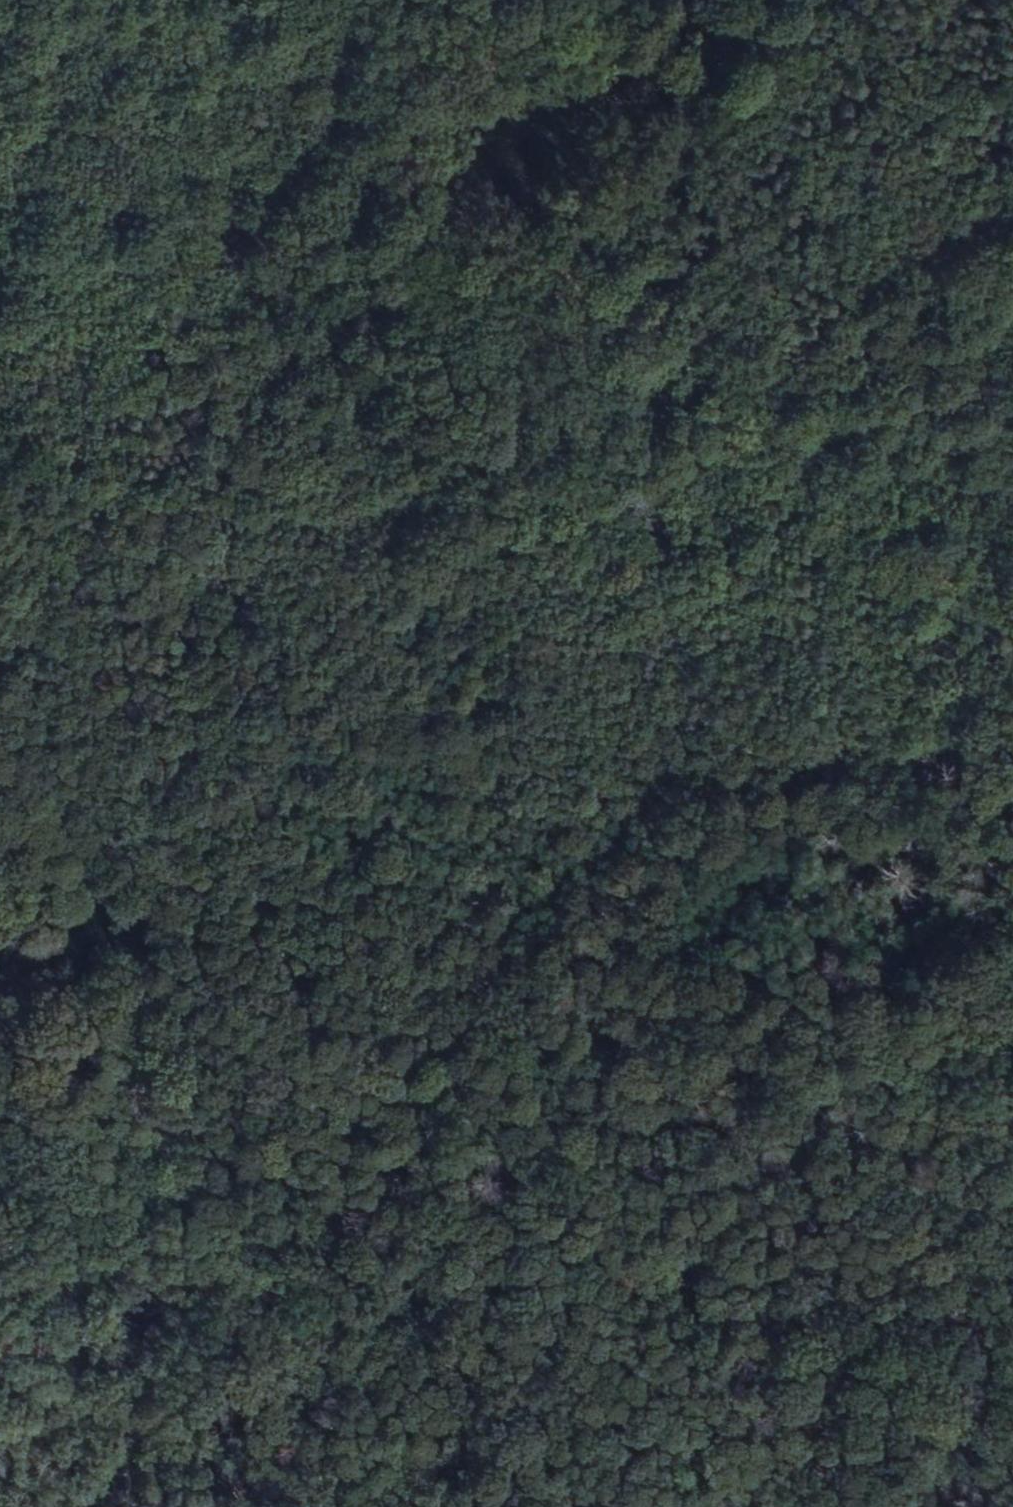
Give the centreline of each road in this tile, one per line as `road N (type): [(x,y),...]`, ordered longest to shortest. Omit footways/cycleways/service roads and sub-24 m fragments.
road 1 (track): [(1012,678),(938,732),(833,775),(739,806),(653,822),(602,816),(524,788),(384,706),(274,667),(0,500)]

